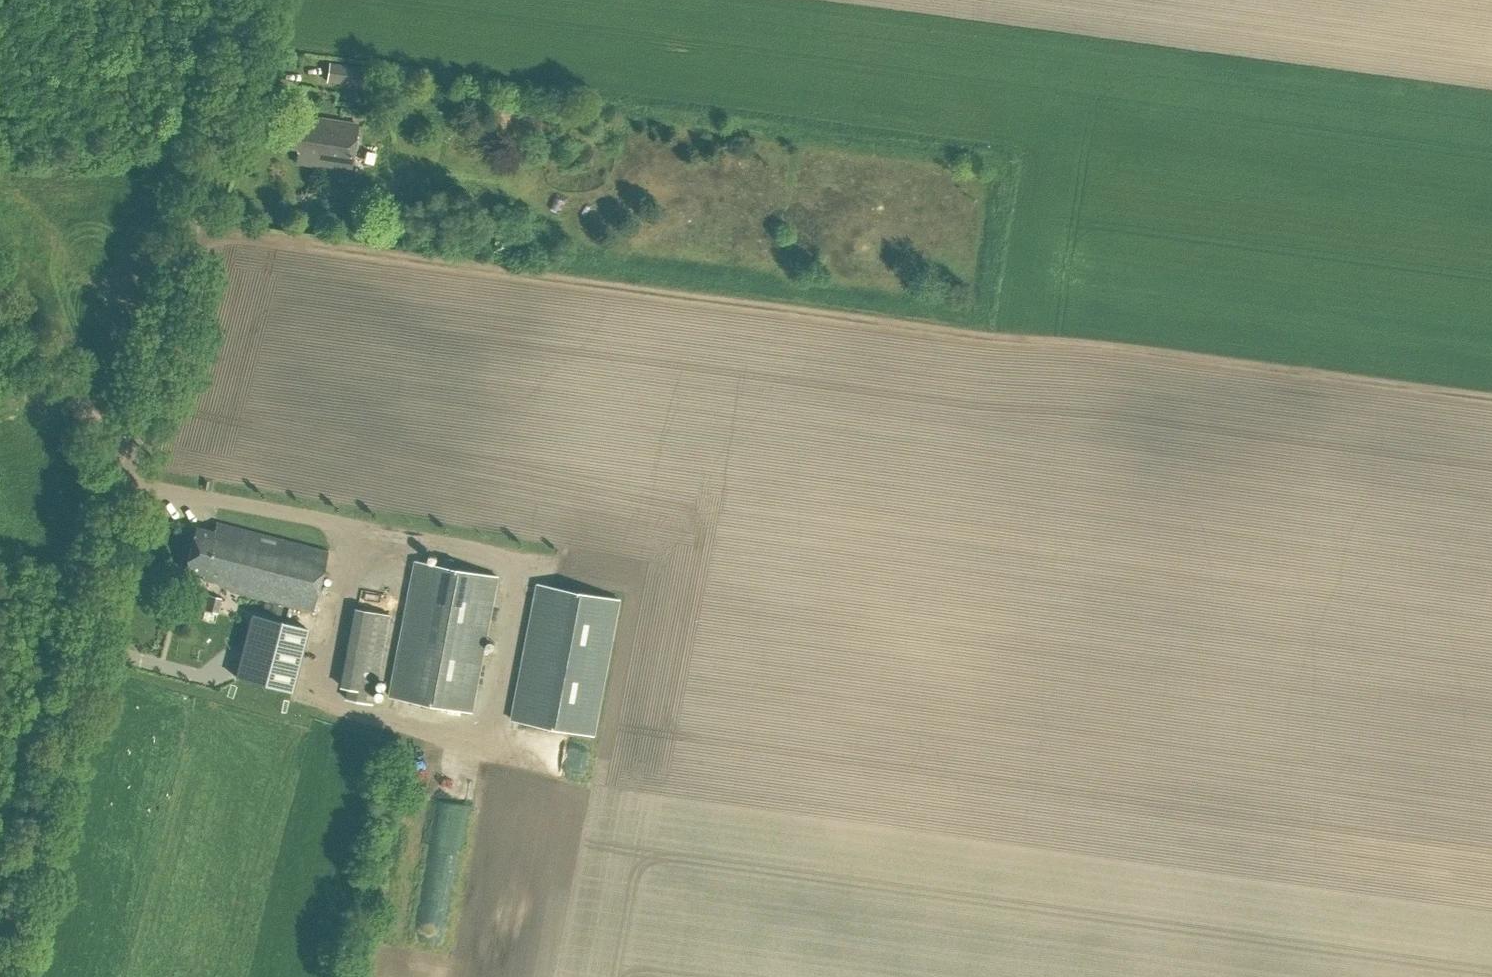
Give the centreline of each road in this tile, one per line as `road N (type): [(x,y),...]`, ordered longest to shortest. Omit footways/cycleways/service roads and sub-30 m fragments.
road 1 (unclassified): [(0,956),(127,465)]
road 2 (unclassified): [(127,465),(248,0)]
road 3 (unclassified): [(127,465),(0,294)]

